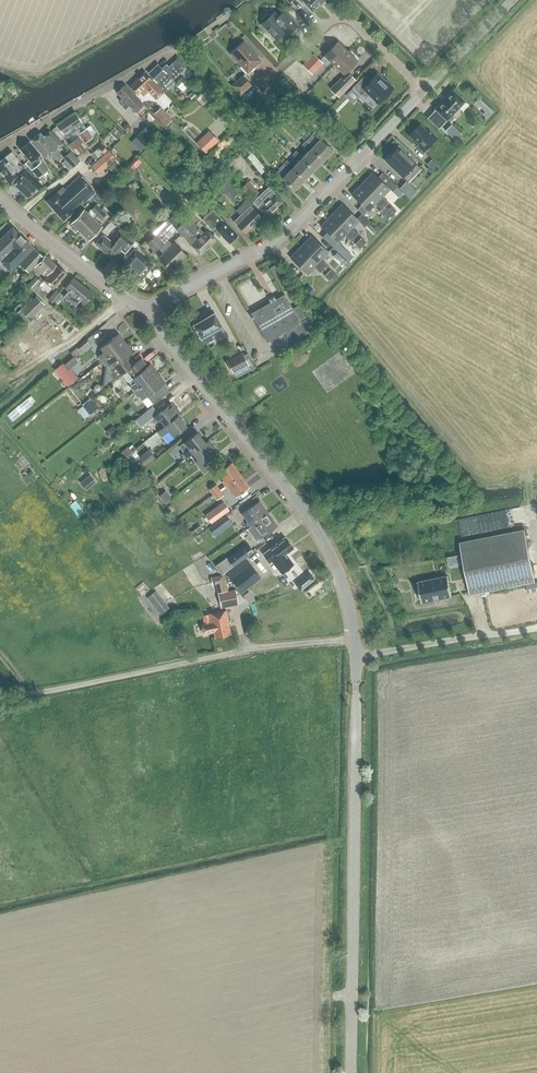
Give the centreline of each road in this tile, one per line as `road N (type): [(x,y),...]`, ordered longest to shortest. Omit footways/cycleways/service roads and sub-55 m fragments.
road 1 (tertiary): [(351,1072),(353,639)]
road 2 (tertiary): [(353,639),(322,538),(150,310)]
road 3 (unclassified): [(0,699),(246,649),(353,639)]
road 4 (tertiary): [(150,310),(278,238),(425,90)]
road 5 (residential): [(425,90),(348,19),(331,22),(278,70)]
road 6 (residential): [(0,151),(163,58)]
road 7 (tertiary): [(150,310),(0,199)]
road 8 (track): [(23,377),(128,299)]
road 9 (tertiary): [(425,90),(513,0)]

